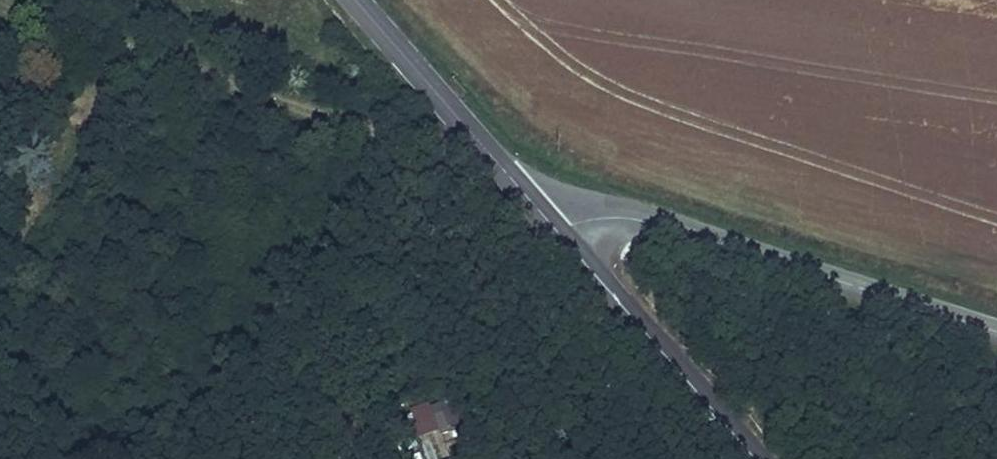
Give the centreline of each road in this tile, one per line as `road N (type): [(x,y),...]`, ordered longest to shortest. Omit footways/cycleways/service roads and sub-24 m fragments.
road 1 (track): [(0,13),(501,166)]
road 2 (tertiary): [(996,333),(501,166)]
road 3 (secondary): [(501,166),(758,458)]
road 4 (secondary): [(356,0),(501,166)]

